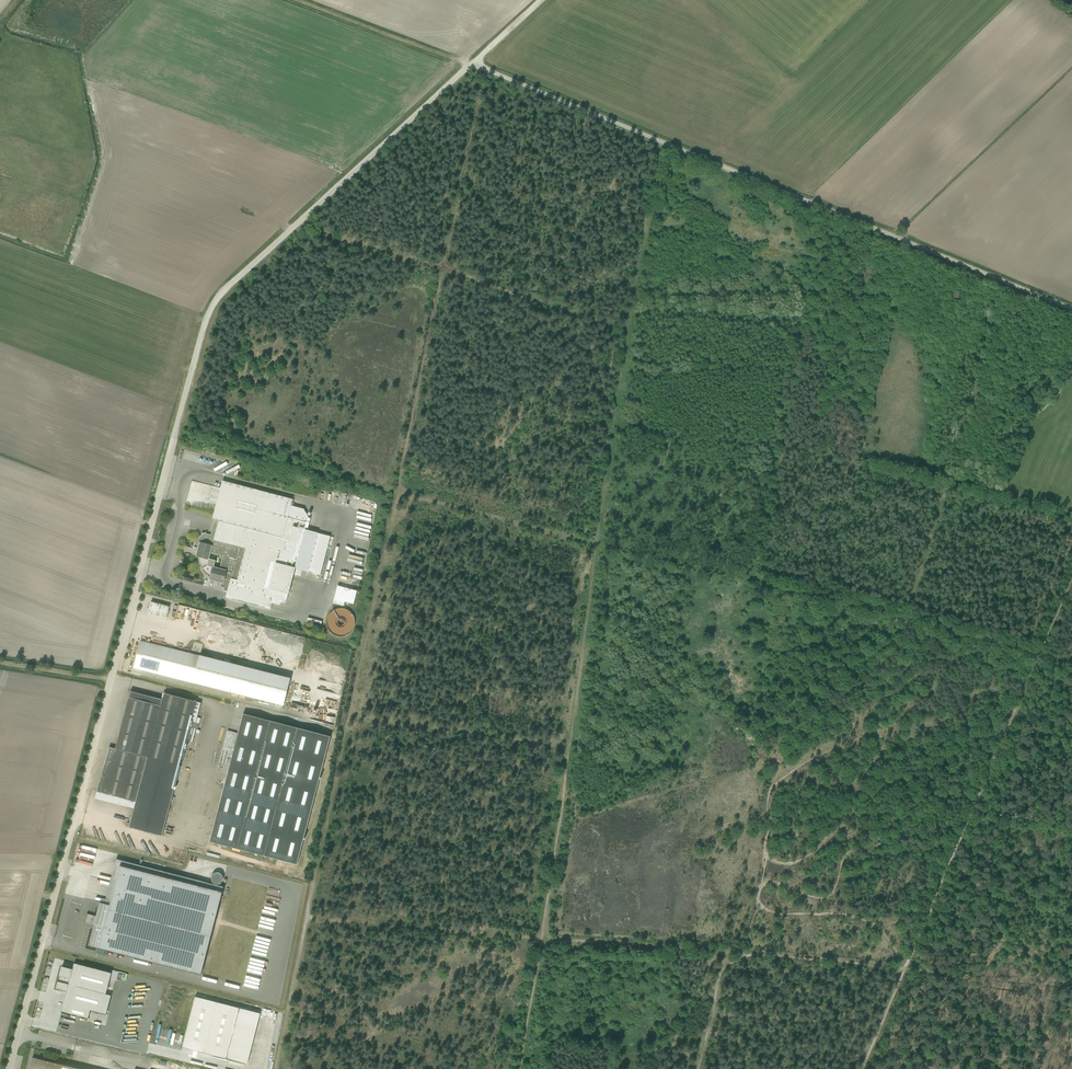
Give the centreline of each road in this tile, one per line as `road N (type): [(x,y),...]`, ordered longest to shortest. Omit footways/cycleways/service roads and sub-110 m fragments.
road 1 (unclassified): [(17,1033),(208,315),(226,289),(473,64)]
road 2 (unclassified): [(1071,310),(473,64)]
road 3 (track): [(313,880),(443,271)]
road 4 (track): [(542,939),(628,332)]
road 5 (track): [(1071,982),(726,953)]
road 6 (track): [(1040,654),(905,968)]
road 7 (track): [(1040,654),(759,582)]
road 8 (track): [(542,939),(307,918)]
road 9 (track): [(349,714),(569,748)]
road 10 (track): [(396,492),(597,544)]
road 11 (track): [(443,271),(628,332)]
road 12 (track): [(628,332),(660,140)]
road 13 (track): [(313,880),(275,1068)]
road 14 (track): [(473,64),(299,0)]
road 15 (track): [(726,953),(542,939)]
road 16 (track): [(298,223),(443,271)]
road 17 (track): [(906,620),(946,488)]
road 18 (track): [(542,939),(521,1068)]

